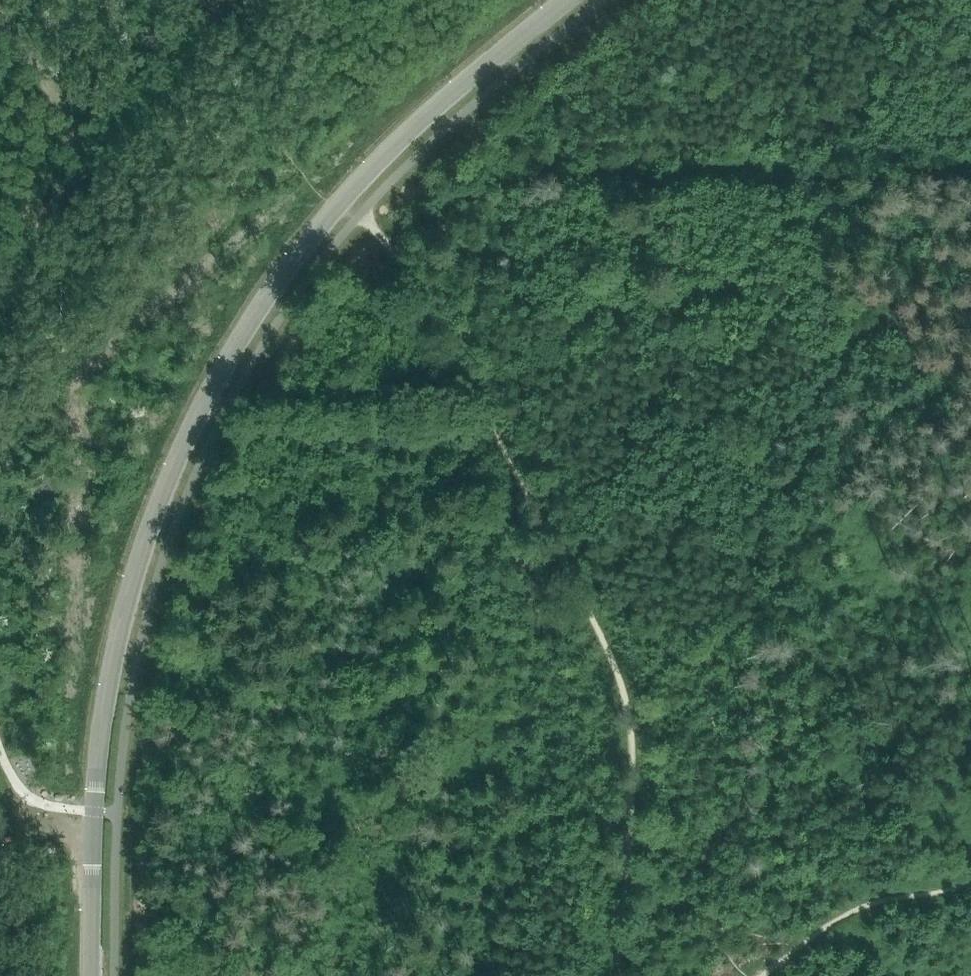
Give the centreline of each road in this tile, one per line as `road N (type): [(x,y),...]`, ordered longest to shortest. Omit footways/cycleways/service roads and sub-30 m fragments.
road 1 (unclassified): [(91,975),(106,696),(146,534),(190,430),(263,301),(344,199),(440,102),(565,0)]
road 2 (track): [(0,286),(94,147),(219,0)]

